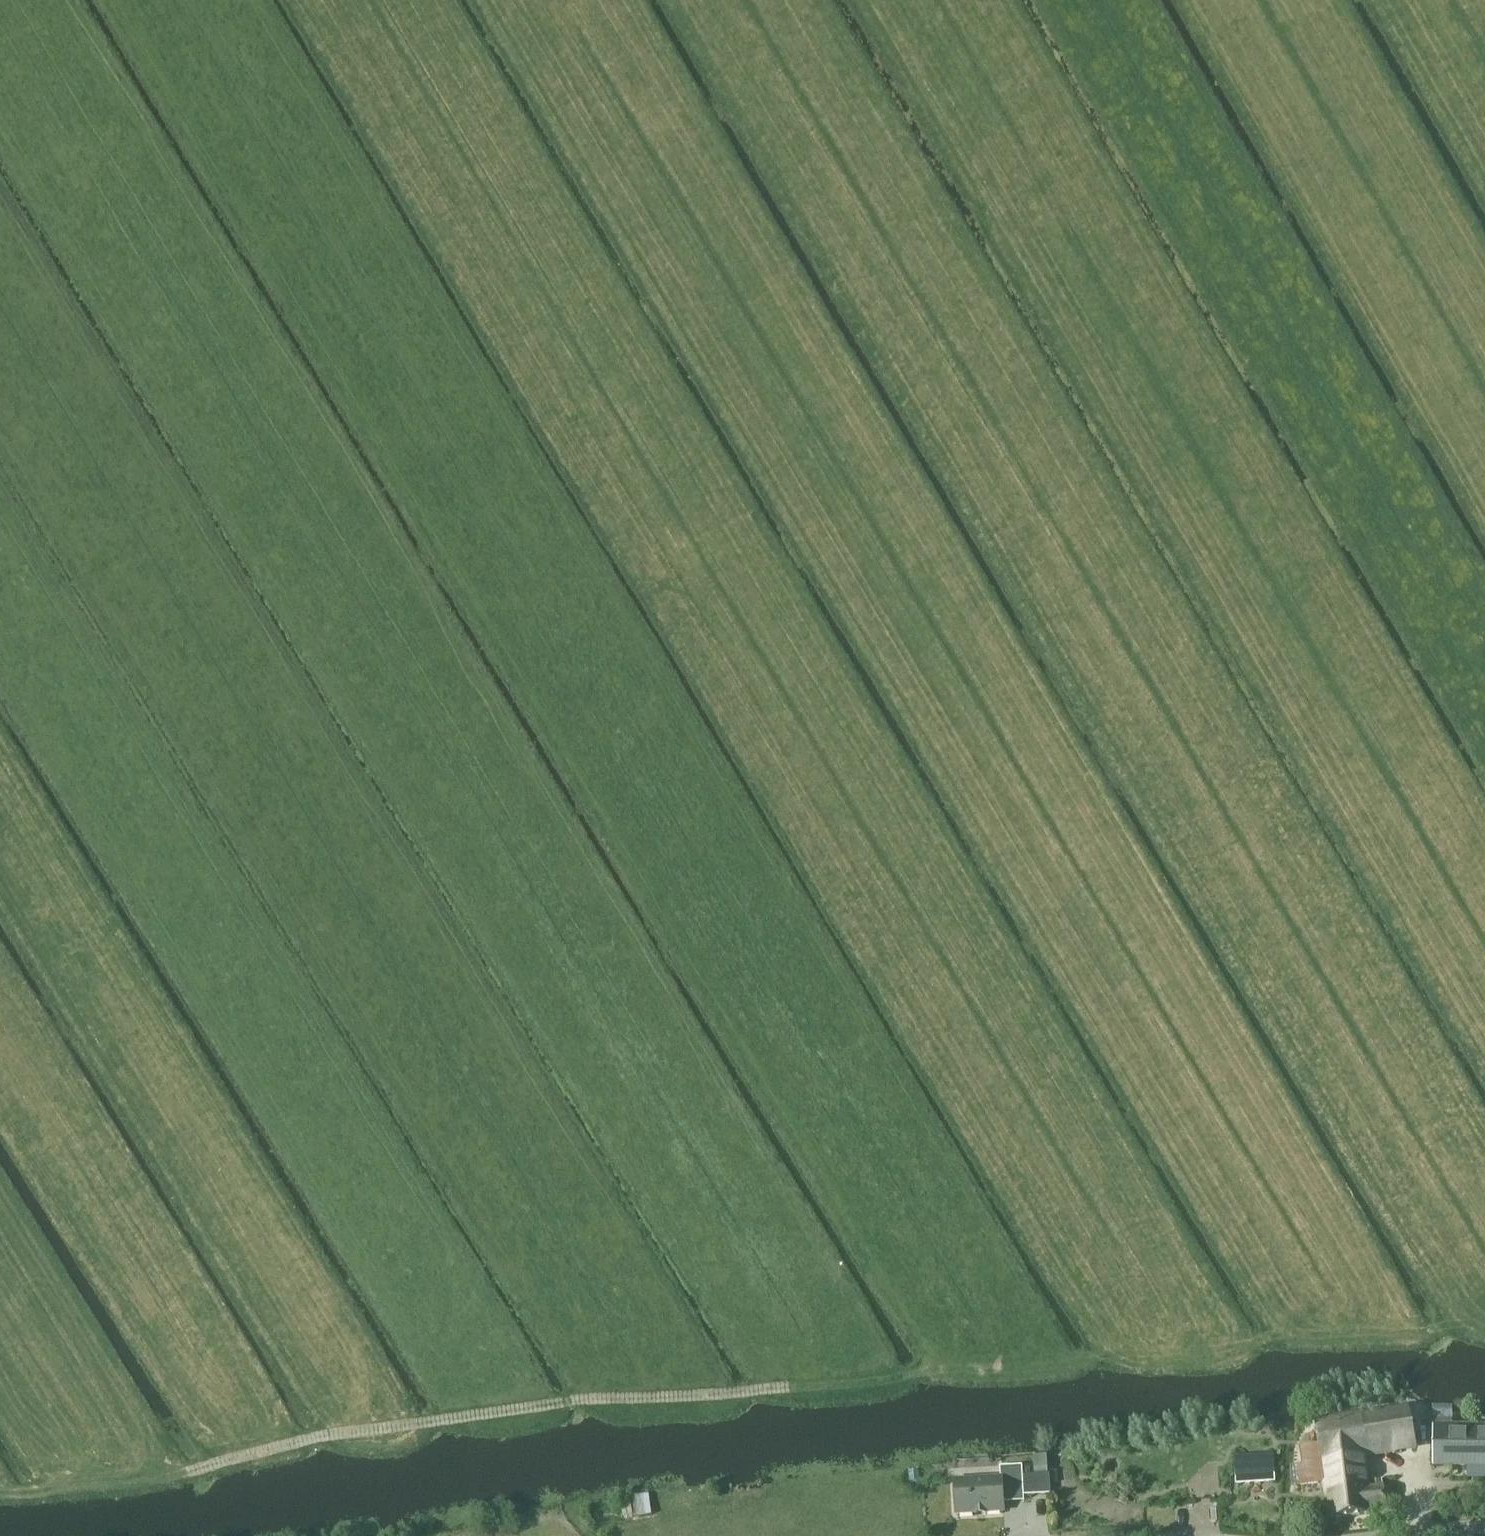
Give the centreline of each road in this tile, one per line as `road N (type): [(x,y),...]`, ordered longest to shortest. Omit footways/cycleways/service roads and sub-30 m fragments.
road 1 (track): [(0,1494),(186,1476),(306,1440),(582,1400),(994,1368)]

